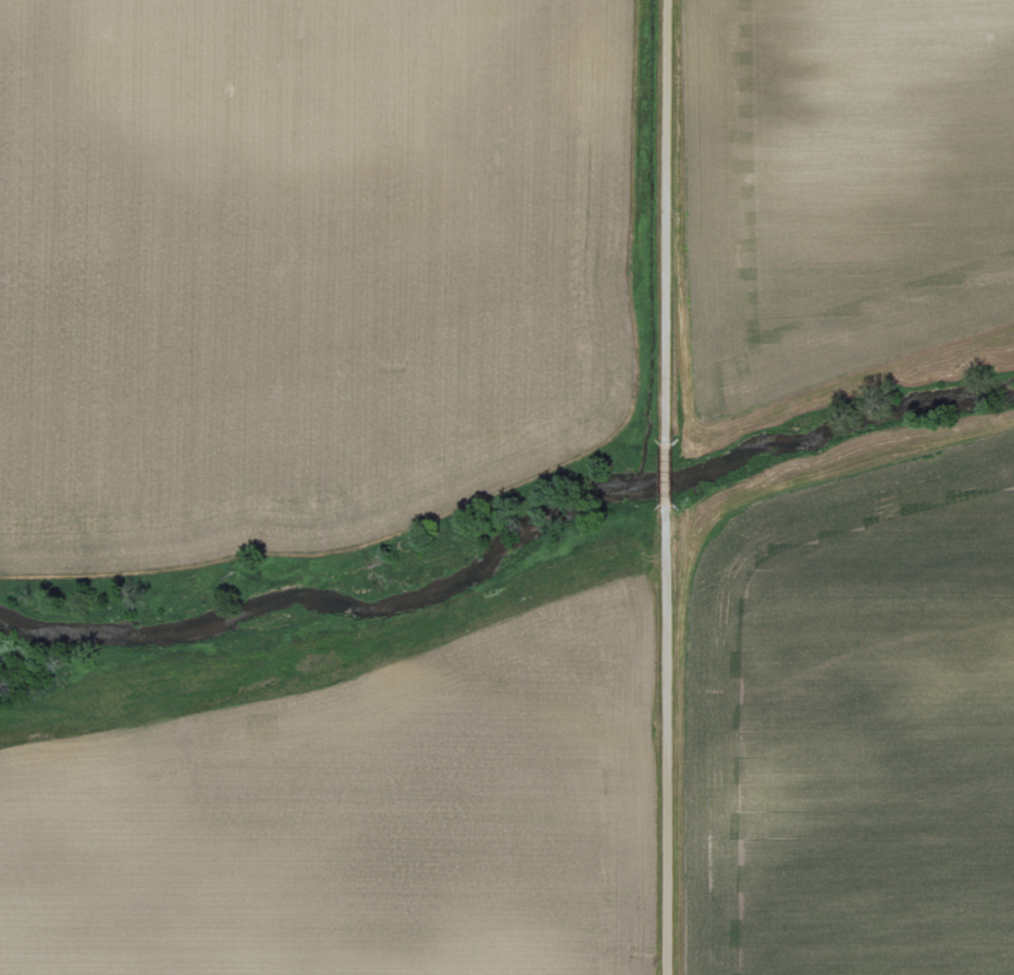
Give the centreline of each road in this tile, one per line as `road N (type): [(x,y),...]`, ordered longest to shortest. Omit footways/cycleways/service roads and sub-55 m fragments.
road 1 (residential): [(666,974),(666,510)]
road 2 (residential): [(666,442),(671,0)]

